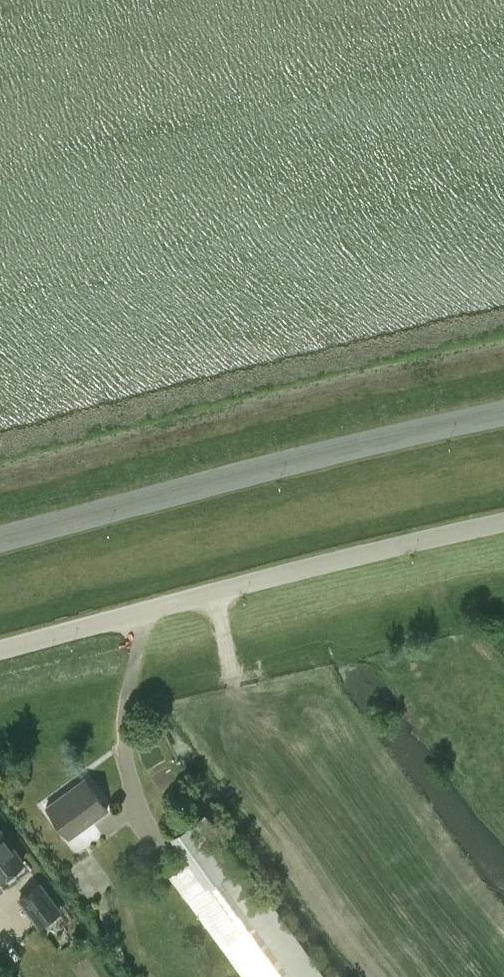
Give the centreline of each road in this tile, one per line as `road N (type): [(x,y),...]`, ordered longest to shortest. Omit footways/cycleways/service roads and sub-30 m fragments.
road 1 (secondary): [(0,544),(503,416)]
road 2 (unclassified): [(0,650),(503,524)]

